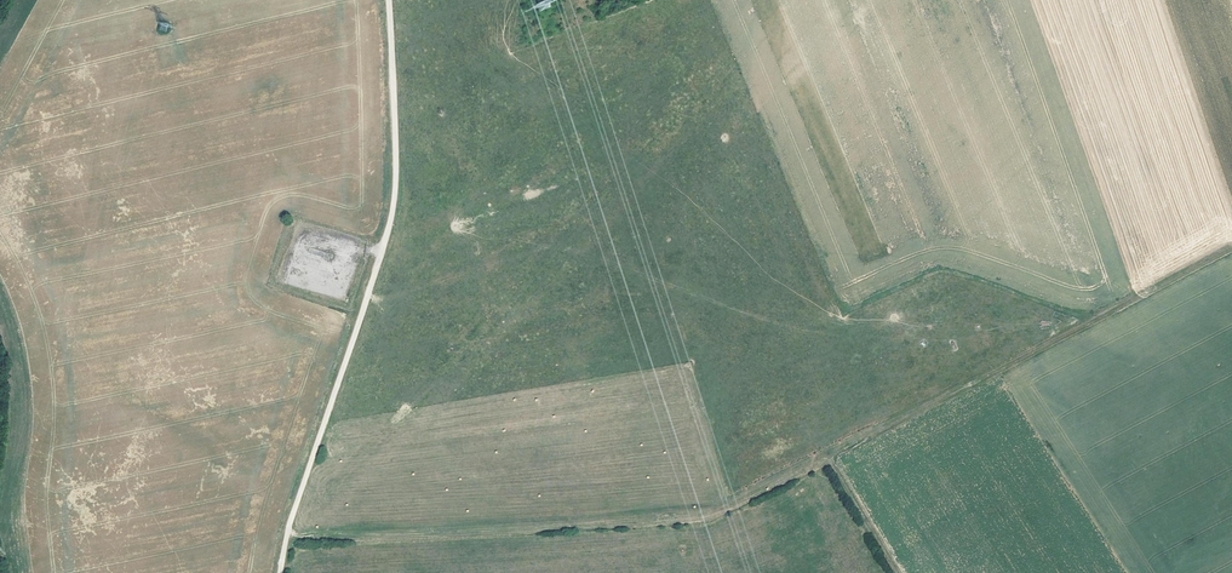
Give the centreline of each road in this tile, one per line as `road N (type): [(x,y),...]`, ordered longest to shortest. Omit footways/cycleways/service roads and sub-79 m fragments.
road 1 (unclassified): [(281,572),(292,518),(391,218),(388,0)]
road 2 (track): [(1231,247),(832,450)]

